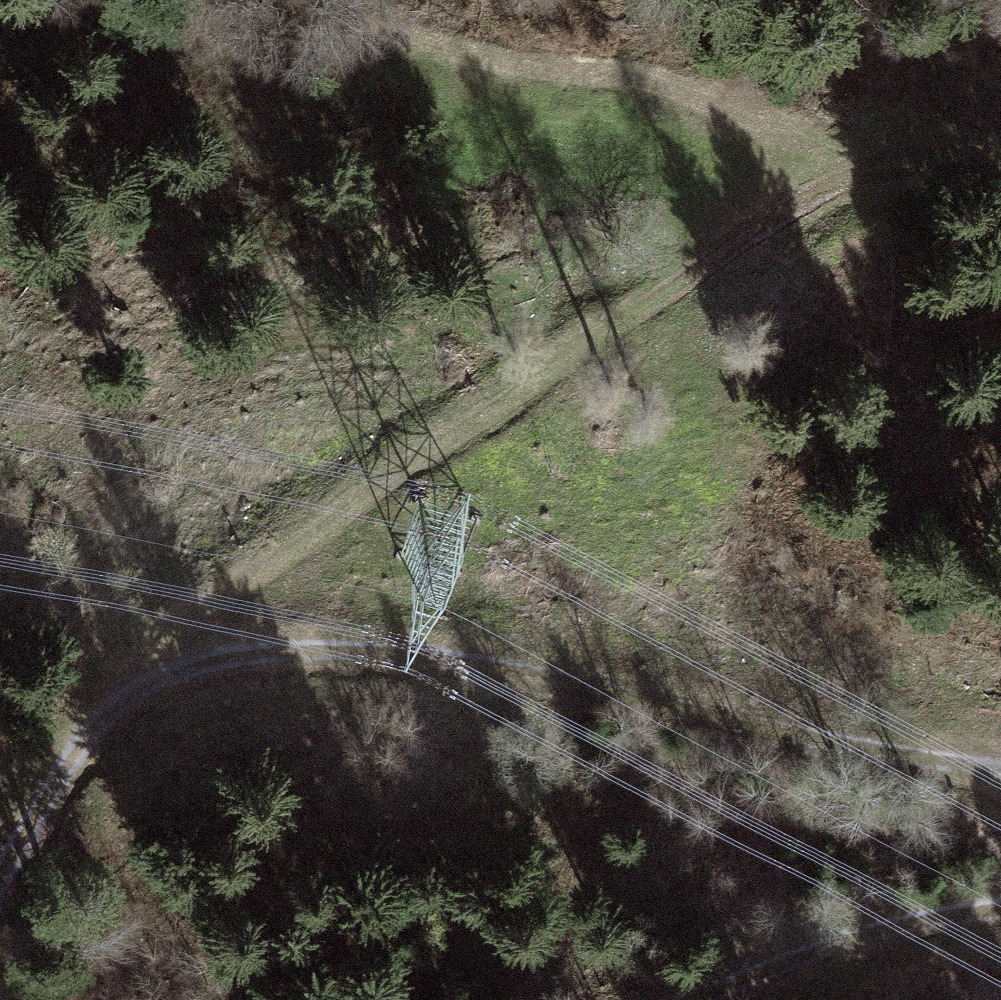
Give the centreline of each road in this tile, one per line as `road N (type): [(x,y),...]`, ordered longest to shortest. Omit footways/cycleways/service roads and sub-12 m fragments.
road 1 (track): [(0,900),(90,740),(124,706),(196,672),(319,654),(420,656),(1000,765)]
road 2 (track): [(124,706),(178,613),(800,185),(907,159),(1000,159)]
road 3 (track): [(239,32),(656,70),(751,111),(798,150),(800,185)]
road 4 (track): [(1000,914),(925,923),(730,977),(679,999)]

